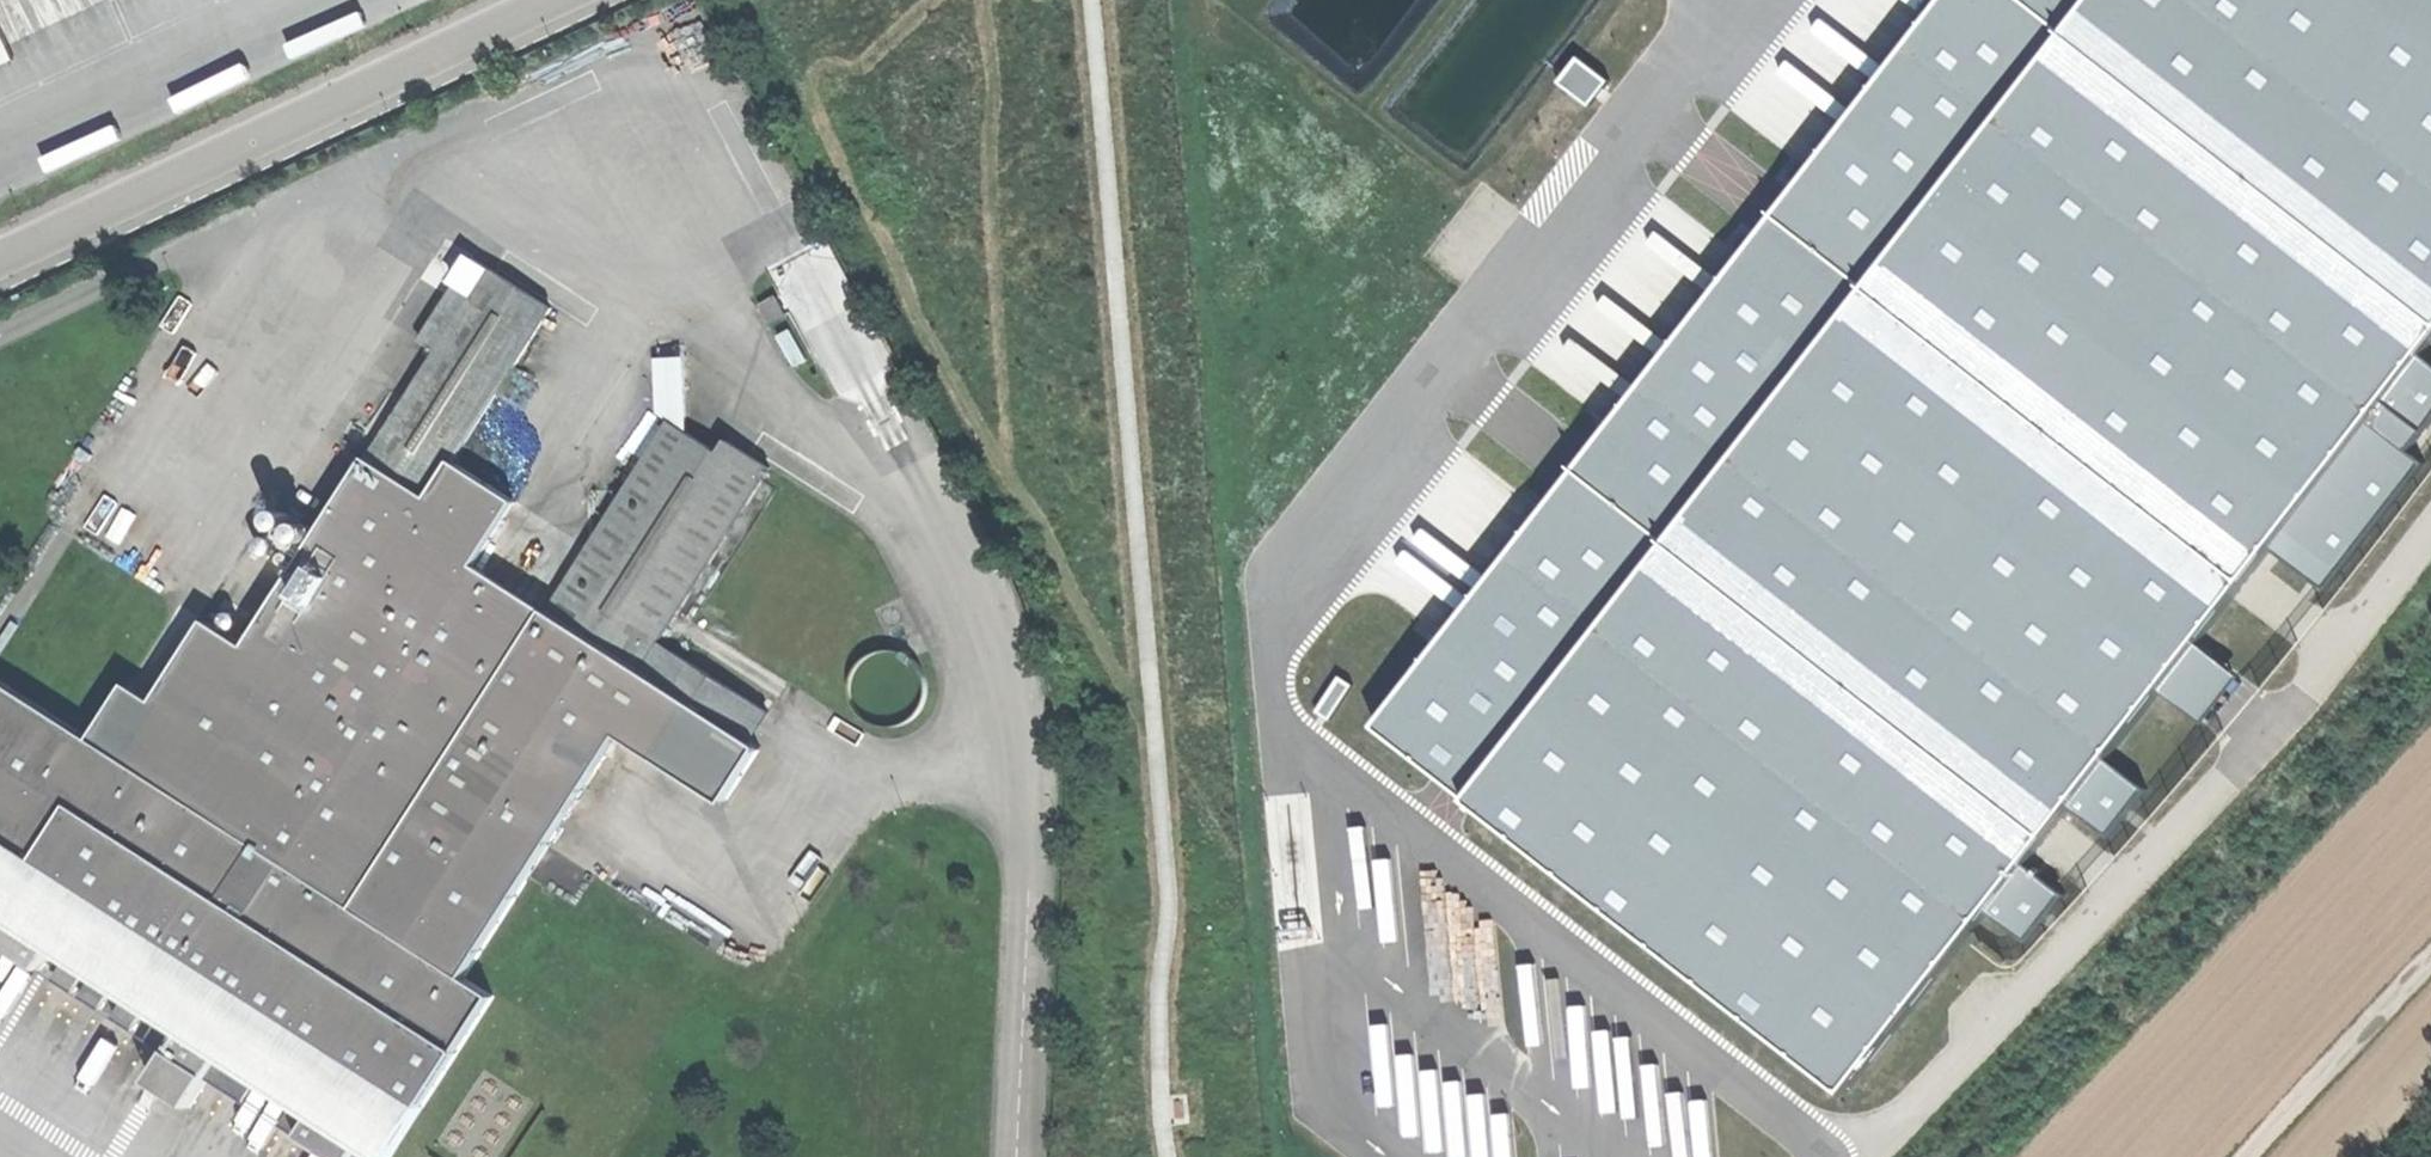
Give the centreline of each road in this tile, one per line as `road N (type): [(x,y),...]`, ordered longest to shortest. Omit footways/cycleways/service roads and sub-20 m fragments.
road 1 (unclassified): [(0,263),(560,0)]
road 2 (track): [(2430,967),(2256,1156)]

